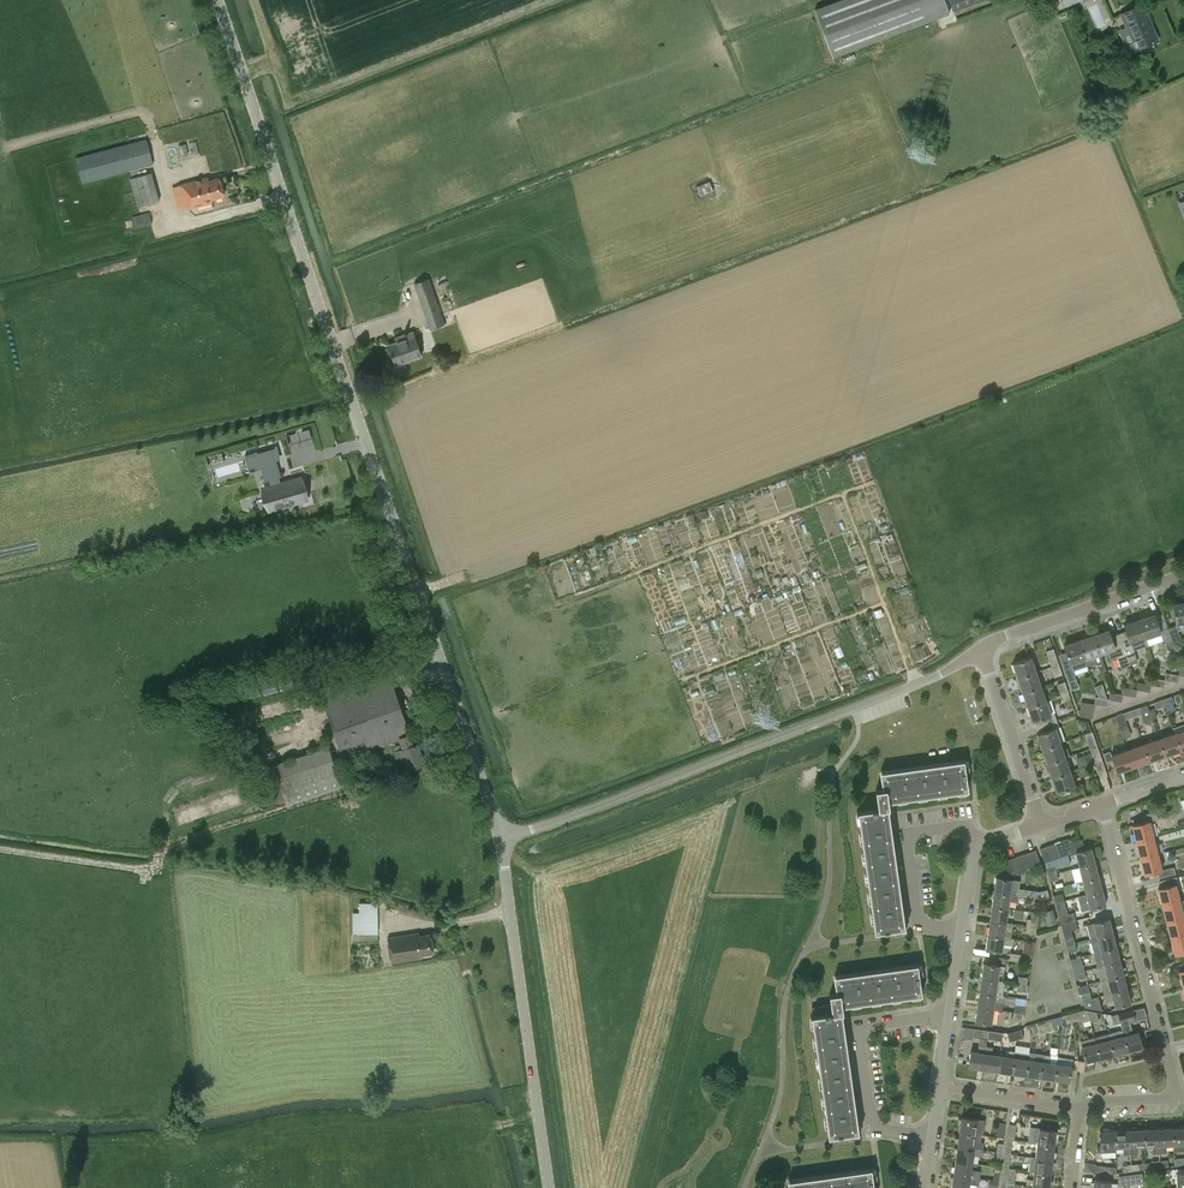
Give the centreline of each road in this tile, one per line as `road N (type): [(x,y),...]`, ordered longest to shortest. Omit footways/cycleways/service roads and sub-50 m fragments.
road 1 (unclassified): [(500,839),(216,0)]
road 2 (residential): [(562,819),(934,677),(982,648)]
road 3 (unclassified): [(500,839),(549,1187)]
road 4 (residential): [(940,1089),(976,847),(1042,824)]
road 5 (residential): [(1179,1098),(1105,804)]
road 6 (residential): [(982,648),(1183,577)]
road 7 (residential): [(1042,824),(982,648)]
road 8 (residential): [(1080,1109),(940,1089)]

